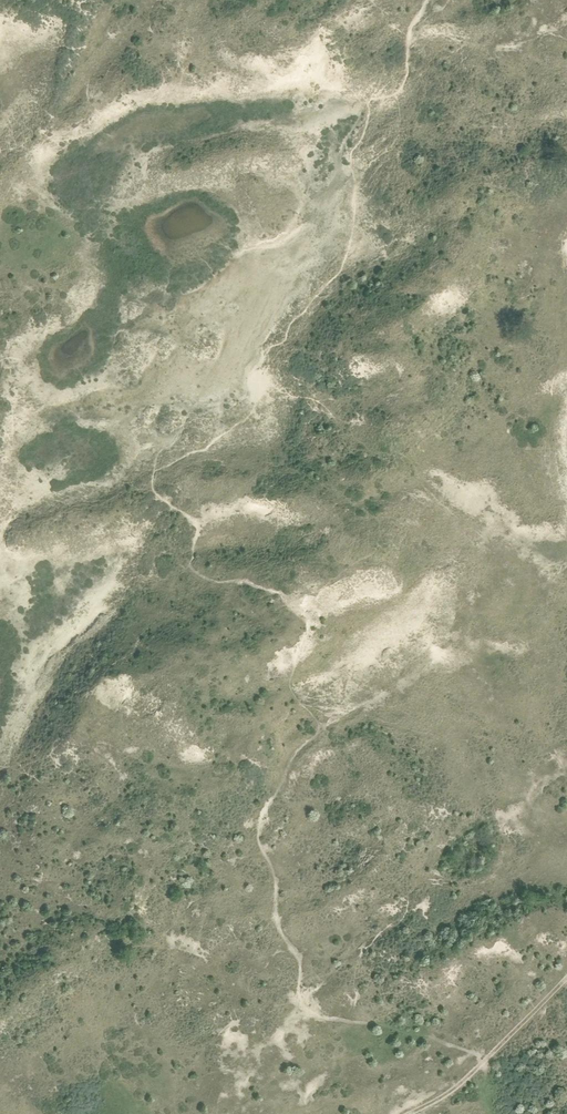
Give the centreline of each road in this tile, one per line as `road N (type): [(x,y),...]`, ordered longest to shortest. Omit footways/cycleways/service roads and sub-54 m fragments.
road 1 (track): [(566,980),(456,1089),(409,1113)]

